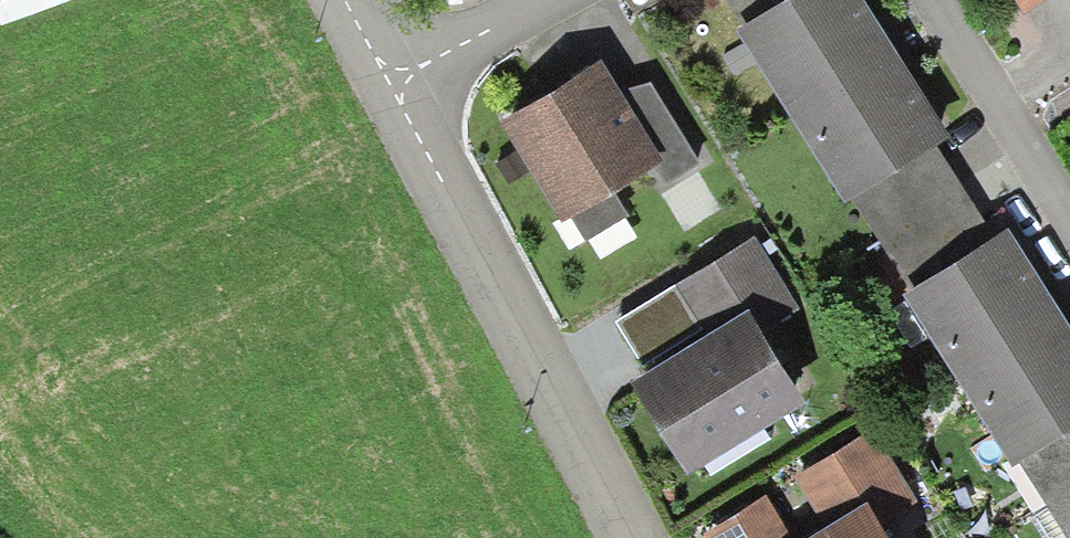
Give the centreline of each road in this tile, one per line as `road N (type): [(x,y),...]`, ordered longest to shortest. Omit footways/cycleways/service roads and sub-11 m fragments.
road 1 (residential): [(615,537),(380,87)]
road 2 (residential): [(926,0),(1069,232)]
road 3 (residential): [(380,87),(538,0)]

